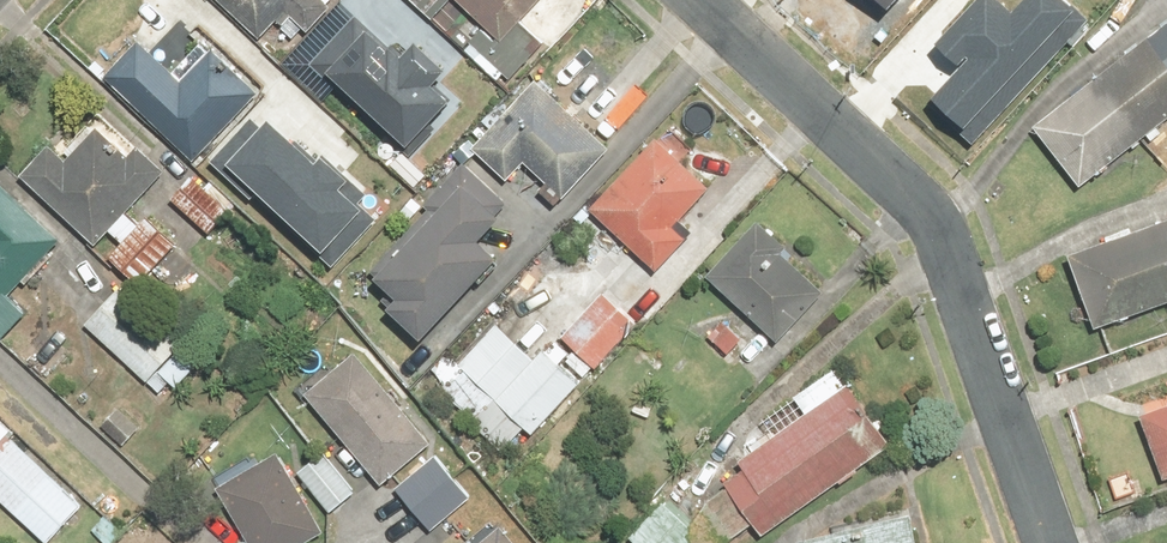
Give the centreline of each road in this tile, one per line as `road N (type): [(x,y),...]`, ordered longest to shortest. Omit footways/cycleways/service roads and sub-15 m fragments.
road 1 (residential): [(1057,542),(960,268),(935,220),(701,0)]

